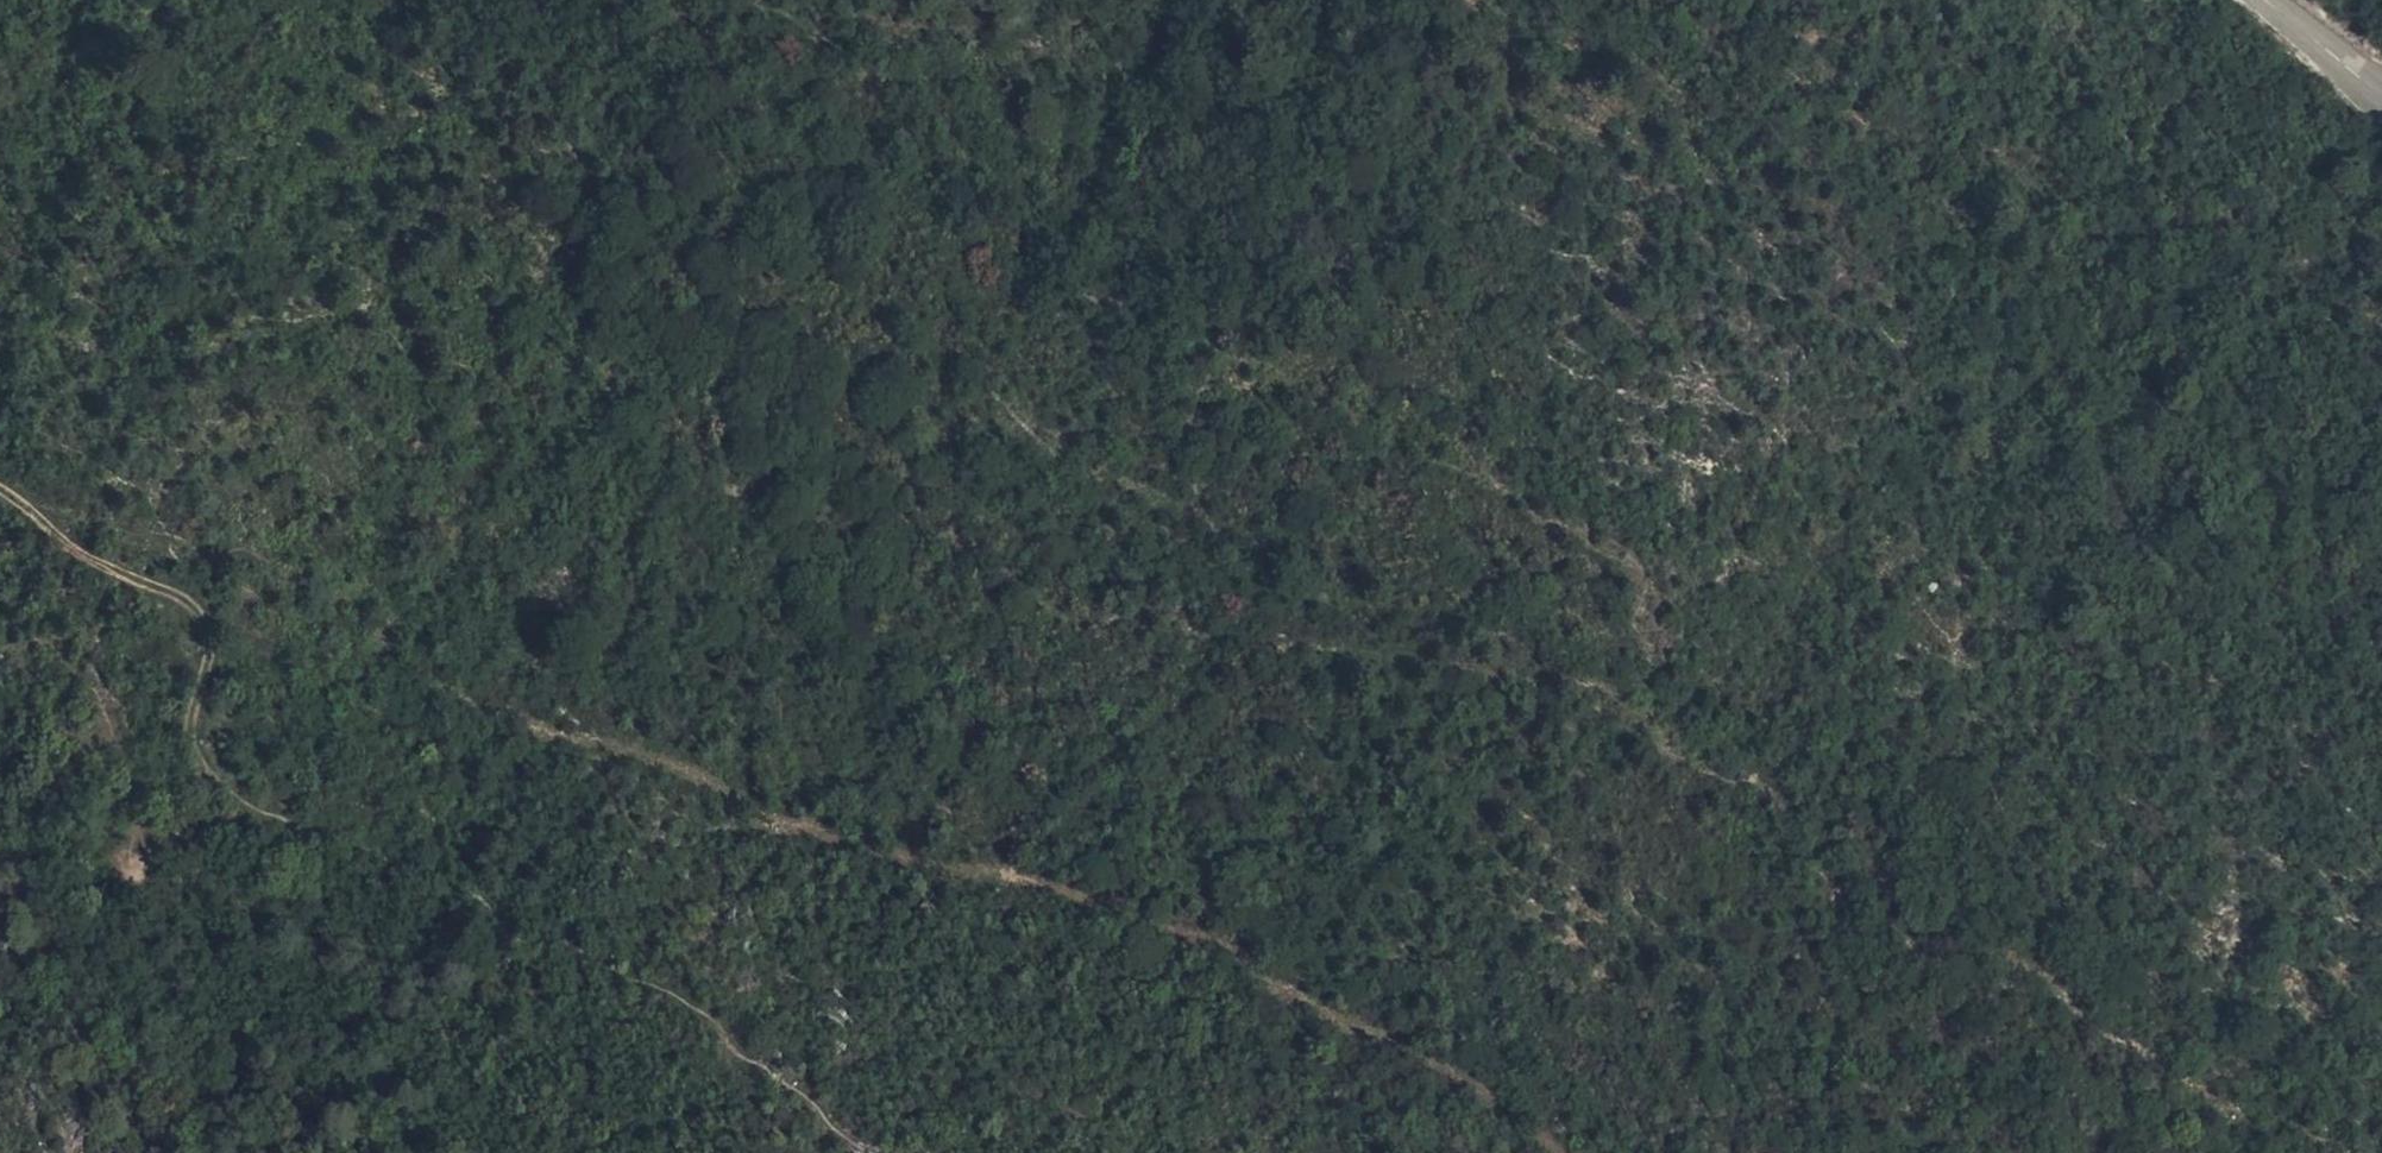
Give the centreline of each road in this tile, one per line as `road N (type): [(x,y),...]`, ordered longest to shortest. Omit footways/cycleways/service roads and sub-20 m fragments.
road 1 (track): [(0,486),(200,600),(222,784)]
road 2 (tertiary): [(2381,85),(2267,0)]

